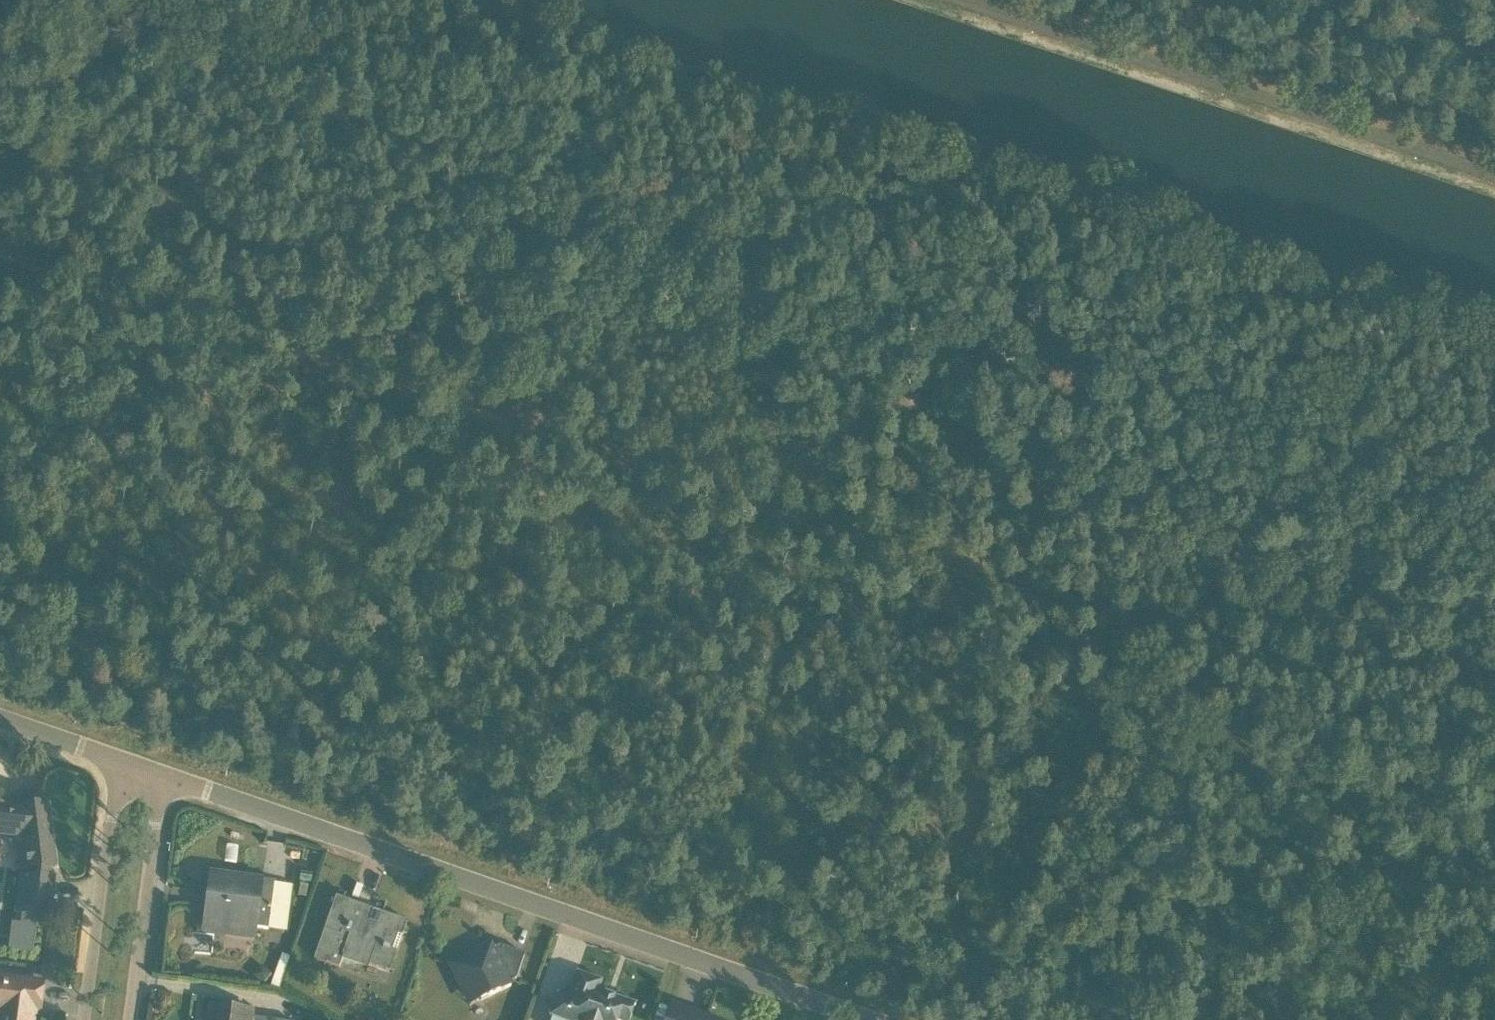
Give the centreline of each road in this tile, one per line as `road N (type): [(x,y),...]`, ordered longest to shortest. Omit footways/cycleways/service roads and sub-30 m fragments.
road 1 (track): [(1494,731),(1123,622),(0,256)]
road 2 (track): [(396,0),(1494,352)]
road 3 (residential): [(868,1019),(163,775)]
road 4 (residential): [(116,758),(82,1019)]
road 5 (residential): [(131,1019),(163,775)]
road 6 (residential): [(116,758),(0,717)]

